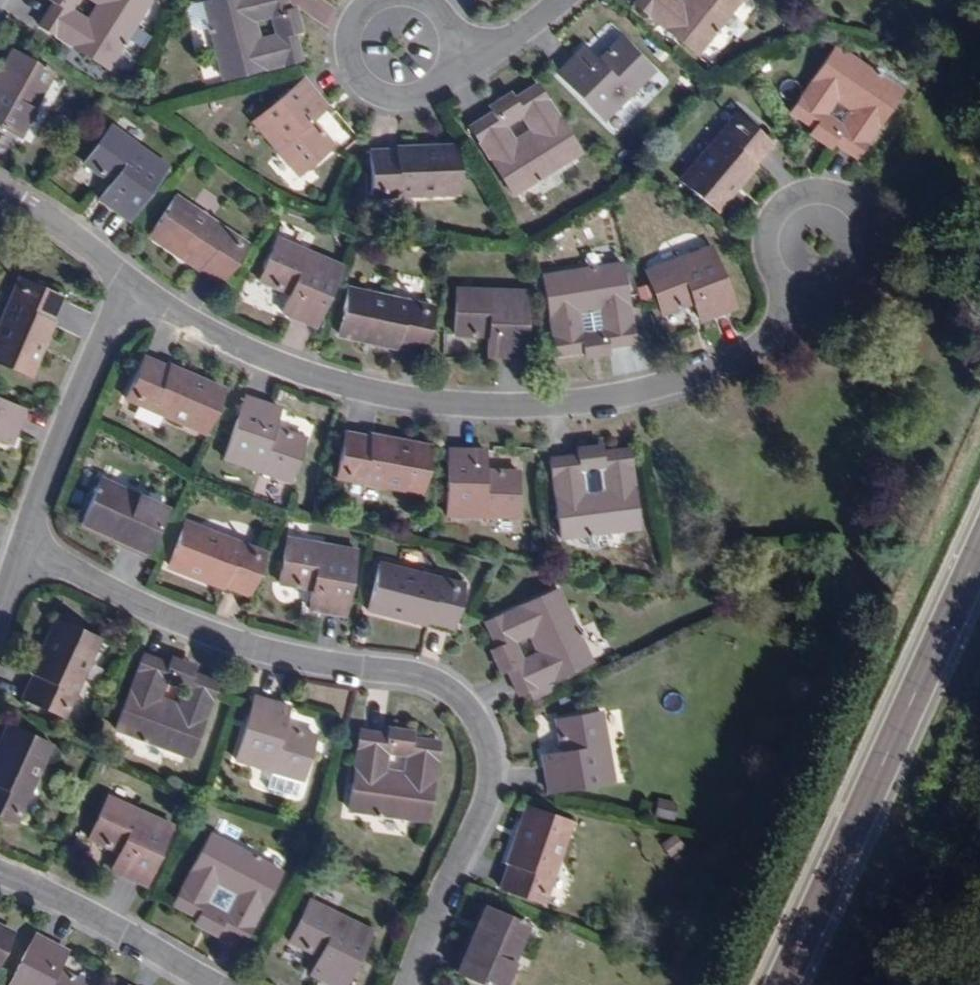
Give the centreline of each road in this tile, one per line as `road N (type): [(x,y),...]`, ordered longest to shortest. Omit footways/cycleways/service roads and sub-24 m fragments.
road 1 (residential): [(826,243),(784,337),(744,362),(687,383),(541,407),(474,406),(337,384),(207,334),(135,284)]
road 2 (residential): [(22,552),(215,634),(453,686),(493,755),(495,802),(455,876),(414,984)]
road 3 (primary): [(979,548),(781,984)]
road 4 (residential): [(135,284),(73,406),(22,552)]
road 5 (residential): [(218,984),(0,873)]
road 6 (residential): [(453,50),(449,68),(425,94),(389,99),(373,92),(347,48),(358,17),(380,0)]
road 7 (residential): [(135,284),(0,190)]
road 8 (residential): [(453,50),(520,37),(561,0)]

